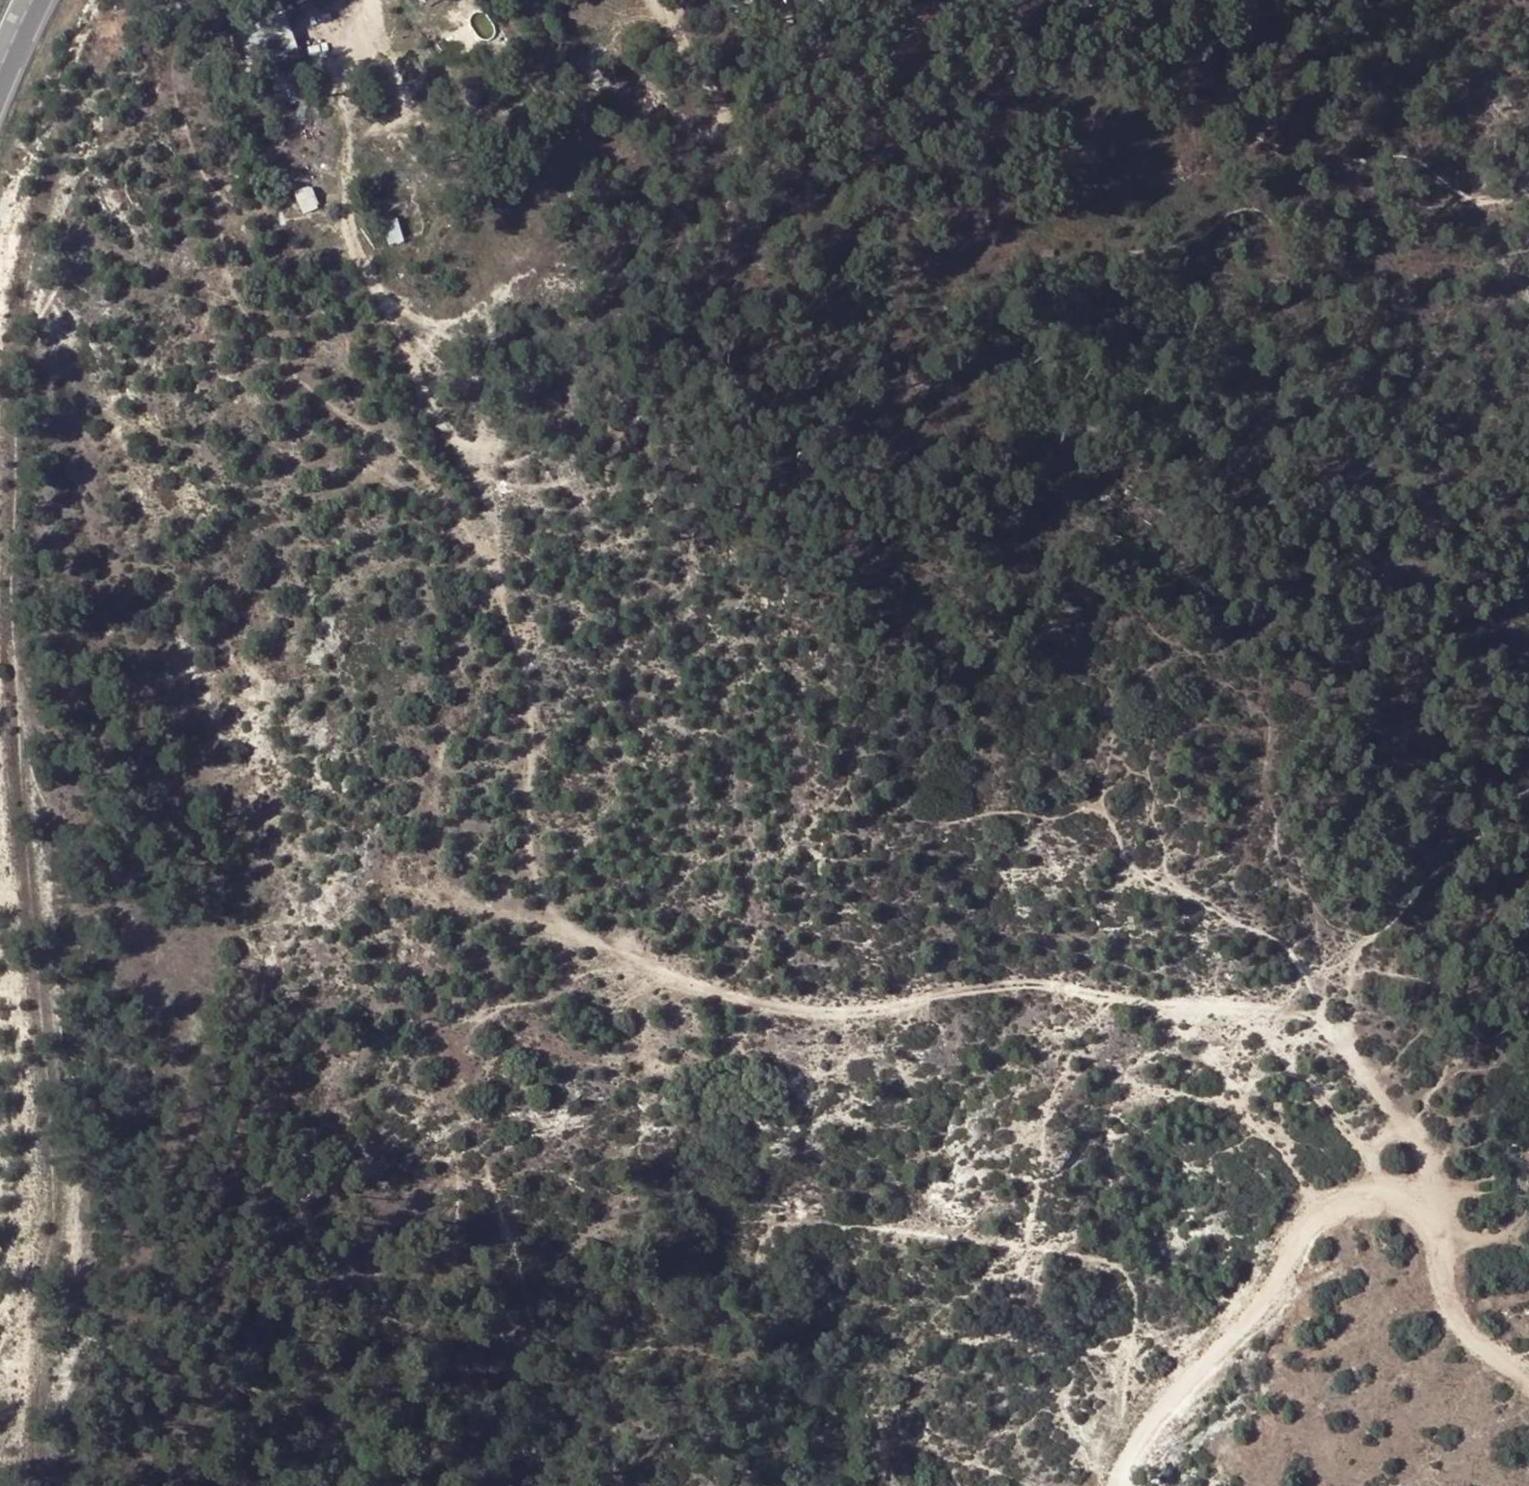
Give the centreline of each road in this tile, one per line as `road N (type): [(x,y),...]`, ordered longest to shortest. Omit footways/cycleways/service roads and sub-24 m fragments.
road 1 (track): [(1412,1203),(1422,1168),(1418,1138),(1325,1026),(1298,1014),(1156,1004),(1018,982),(845,1014),(758,1005),(649,972),(555,915),(533,875),(530,675),(500,588),(489,493),(356,252),(347,215),(351,78)]

